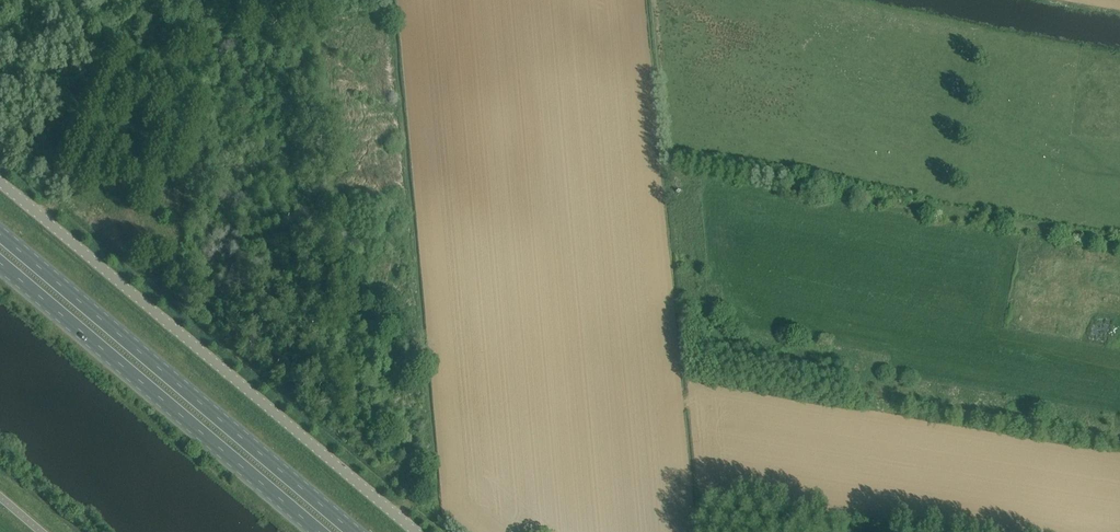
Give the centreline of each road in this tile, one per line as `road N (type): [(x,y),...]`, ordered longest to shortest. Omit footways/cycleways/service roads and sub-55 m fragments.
road 1 (unclassified): [(0,182),(419,531)]
road 2 (trunk): [(357,531),(0,235)]
road 3 (trunk): [(0,264),(324,531)]

